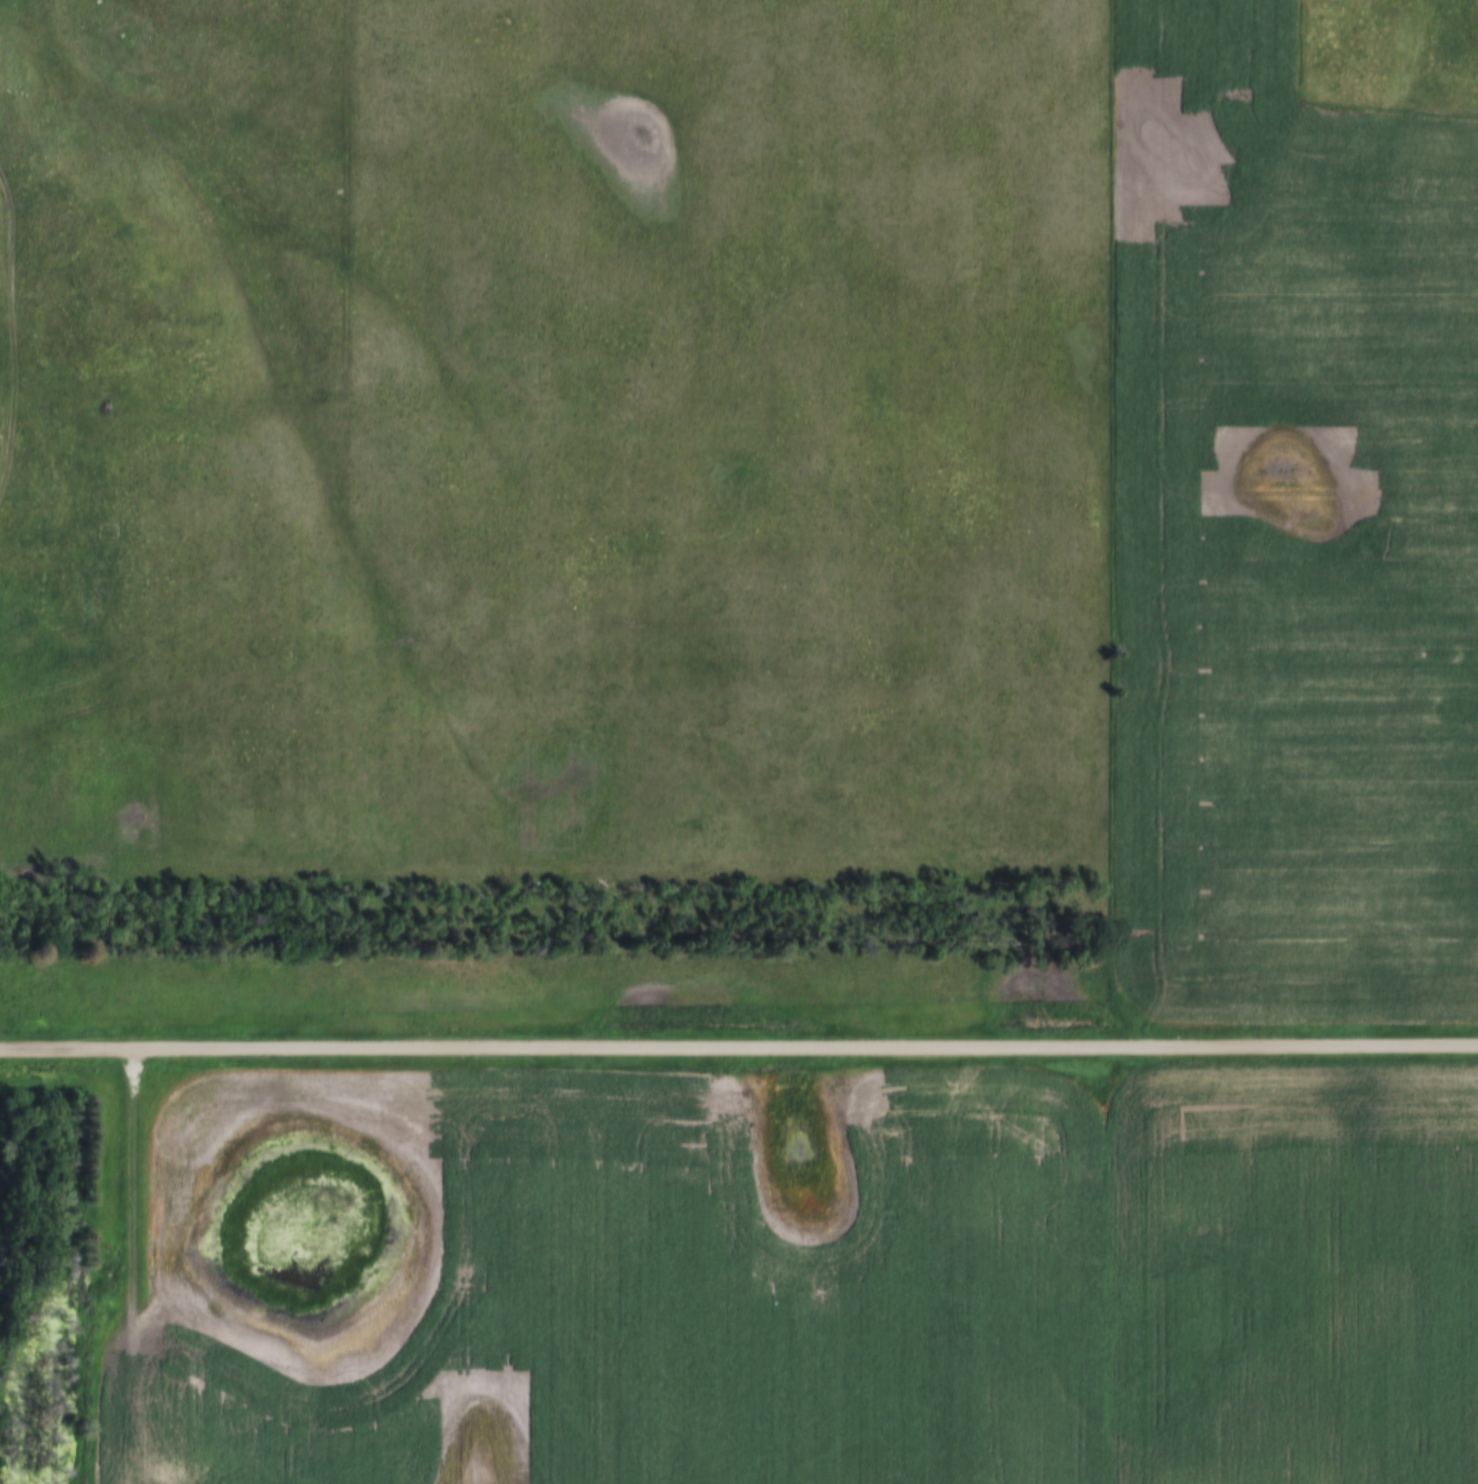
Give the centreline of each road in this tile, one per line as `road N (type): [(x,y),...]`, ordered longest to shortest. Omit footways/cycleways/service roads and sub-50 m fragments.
road 1 (residential): [(1477,1046),(0,1049)]

